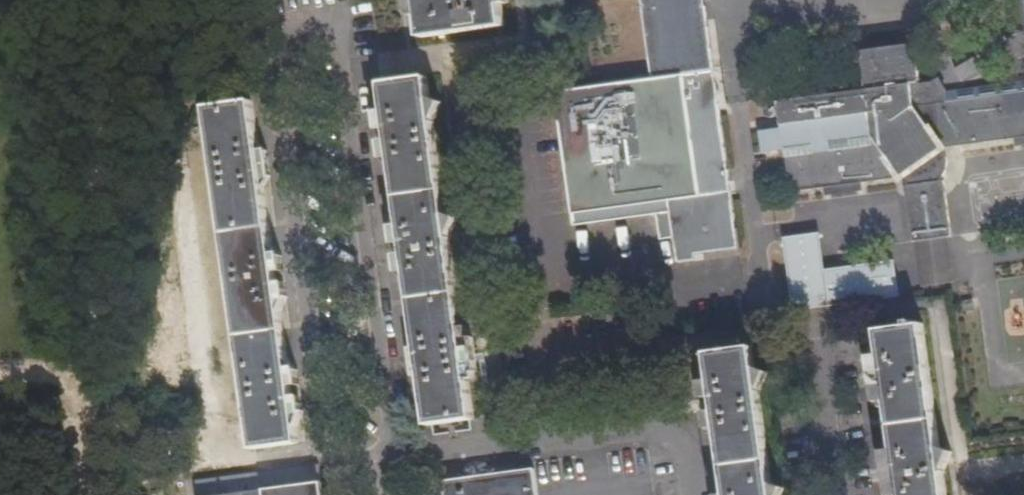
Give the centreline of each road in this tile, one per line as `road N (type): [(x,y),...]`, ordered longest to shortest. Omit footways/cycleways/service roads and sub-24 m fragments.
road 1 (residential): [(390,464),(333,23),(269,31),(322,439),(336,460)]
road 2 (residential): [(694,494),(688,457),(650,426),(390,464)]
road 3 (residential): [(817,319),(843,494)]

